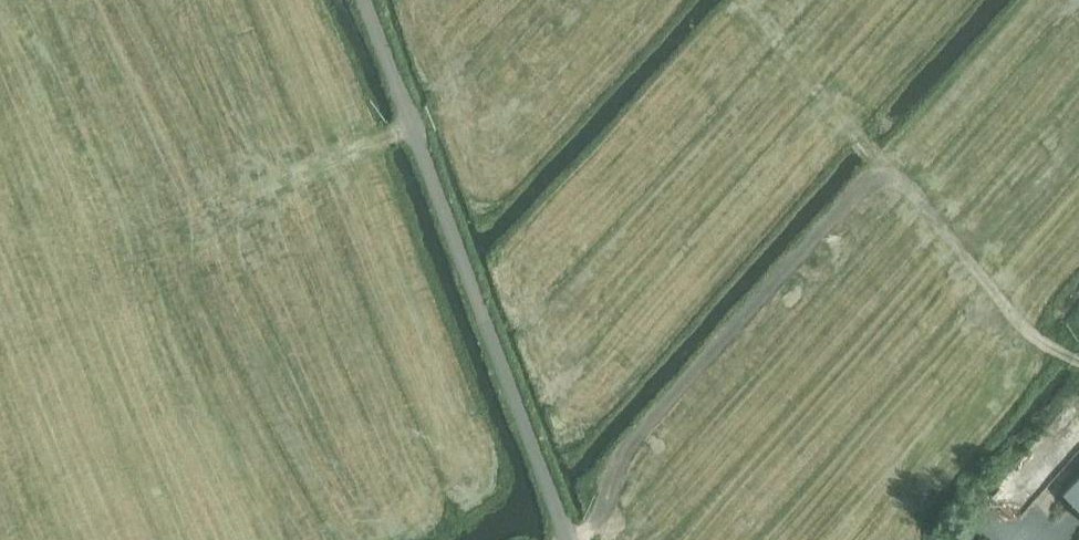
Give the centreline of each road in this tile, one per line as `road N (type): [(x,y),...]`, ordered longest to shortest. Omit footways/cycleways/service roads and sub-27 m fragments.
road 1 (unclassified): [(567,539),(370,0)]

